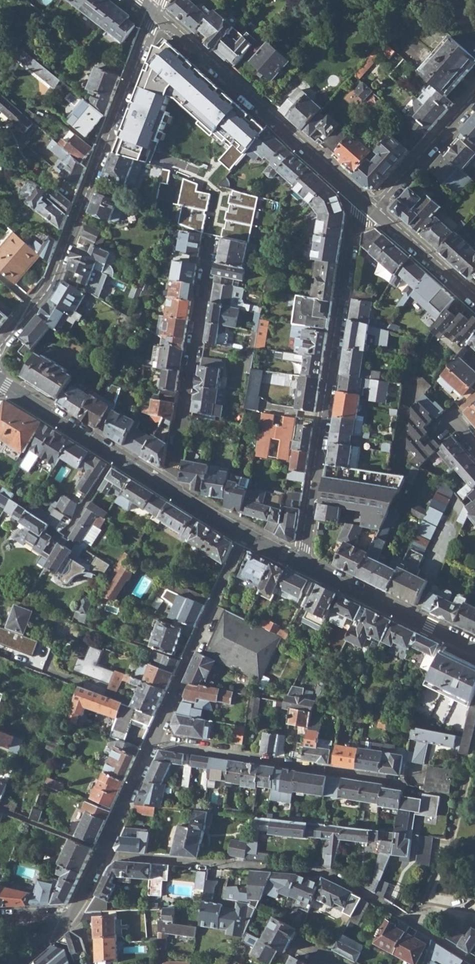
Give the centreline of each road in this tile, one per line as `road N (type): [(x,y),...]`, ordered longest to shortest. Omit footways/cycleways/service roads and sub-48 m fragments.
road 1 (residential): [(474,962),(334,875),(103,850)]
road 2 (residential): [(154,13),(49,288),(0,348)]
road 3 (residential): [(304,564),(352,231),(373,211)]
road 4 (residential): [(154,13),(373,211)]
road 5 (residential): [(208,244),(170,489)]
road 6 (residential): [(155,739),(394,780)]
road 7 (residential): [(155,739),(247,537)]
road 8 (residential): [(0,387),(18,390),(170,489)]
road 9 (residential): [(304,564),(474,646)]
road 10 (residential): [(373,211),(474,100)]
road 11 (residential): [(373,211),(474,302)]
road 12 (residential): [(103,850),(155,739)]

